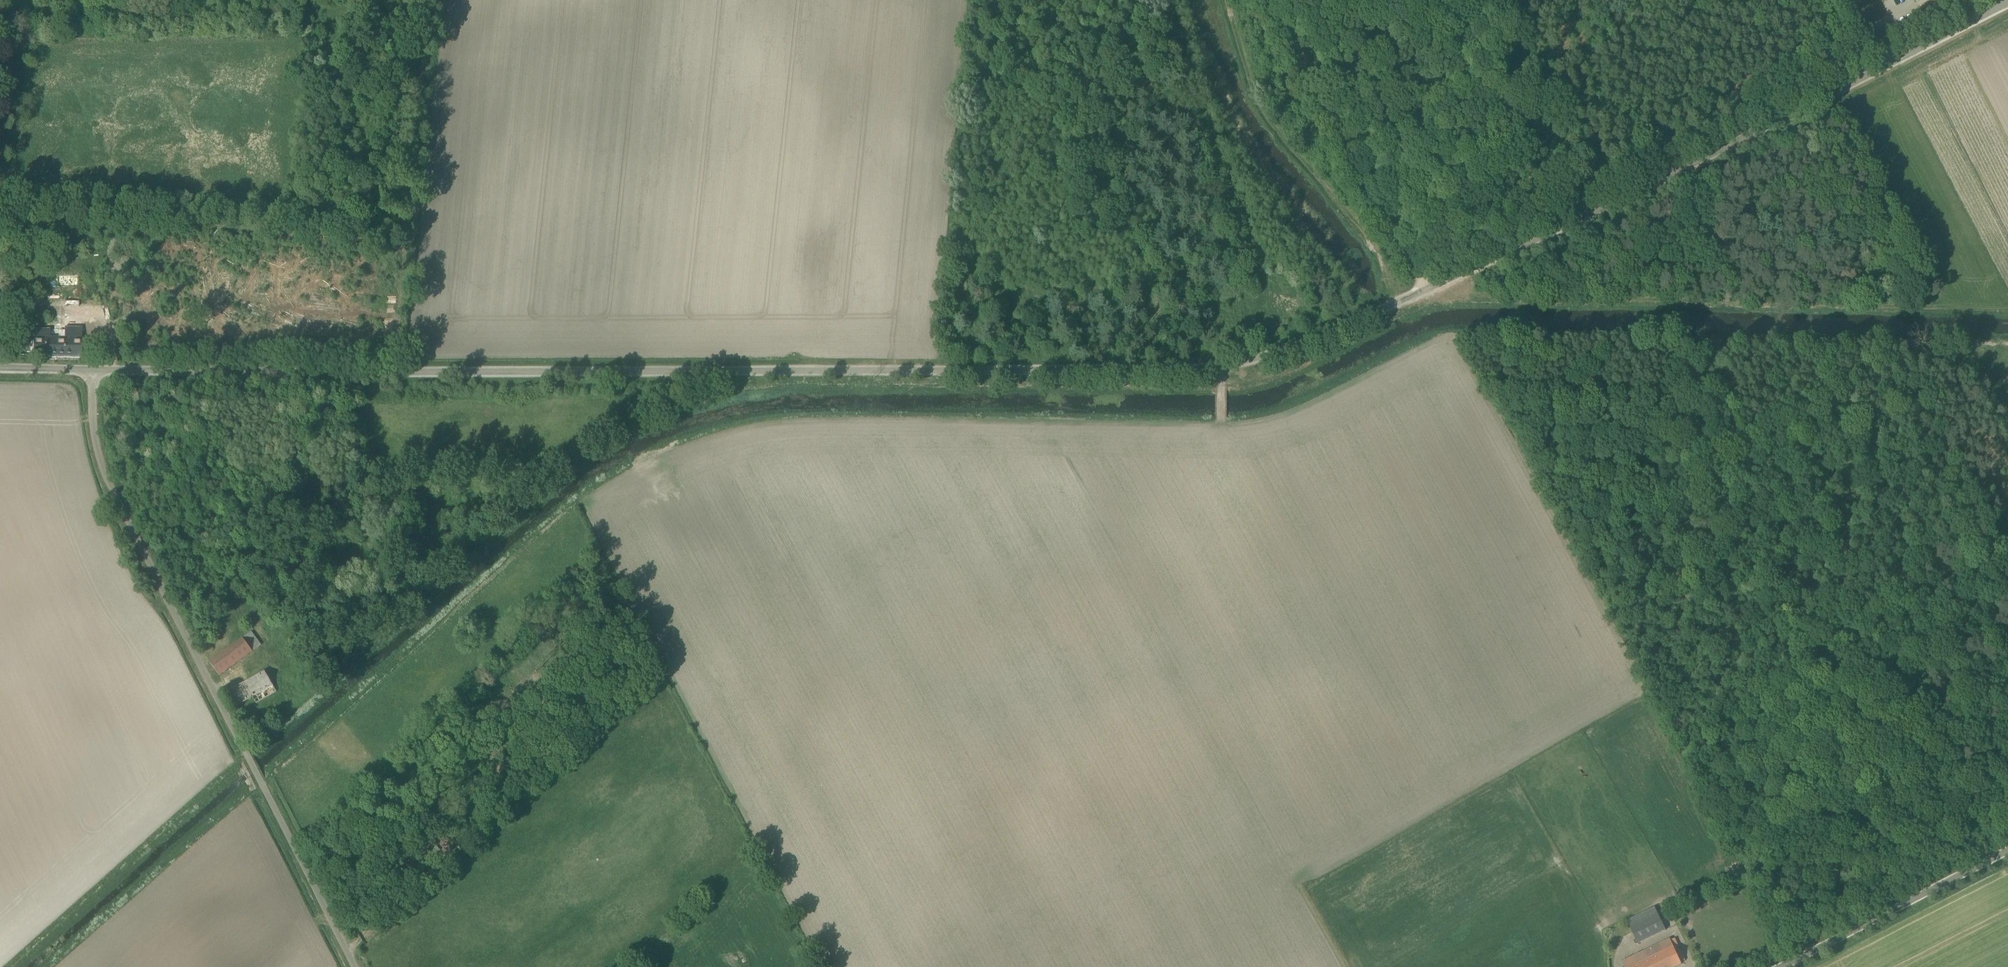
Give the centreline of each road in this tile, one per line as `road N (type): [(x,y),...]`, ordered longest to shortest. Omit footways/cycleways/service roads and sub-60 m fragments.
road 1 (unclassified): [(87,361),(769,372),(1218,363),(1427,286),(1699,163),(2007,4)]
road 2 (unclassified): [(354,966),(228,730),(103,461),(87,361)]
road 3 (track): [(1218,0),(1228,38),(1373,252),(1391,301)]
road 4 (track): [(1427,286),(1272,0)]
road 5 (unclassified): [(1779,966),(2007,855)]

